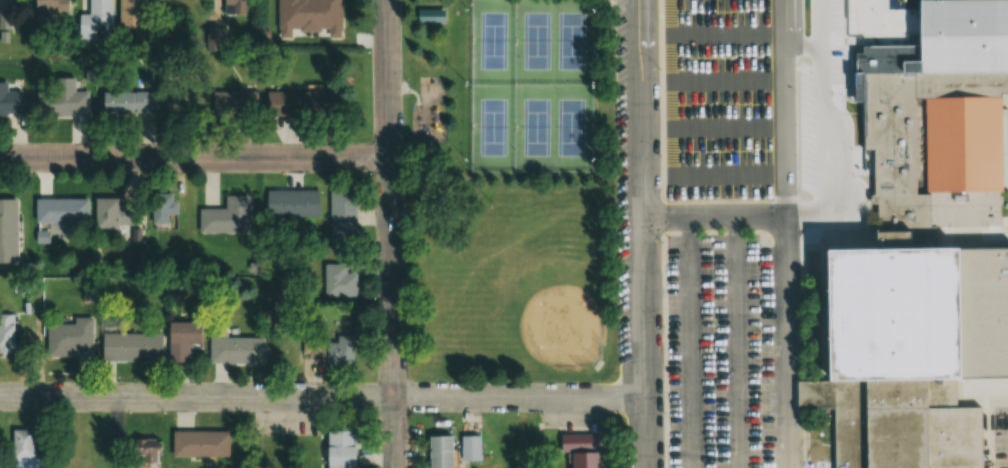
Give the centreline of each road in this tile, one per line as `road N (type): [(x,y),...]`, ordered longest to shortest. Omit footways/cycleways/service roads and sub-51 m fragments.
road 1 (residential): [(645,398),(0,398)]
road 2 (residential): [(397,467),(388,0)]
road 3 (tertiary): [(646,467),(641,0)]
road 4 (residential): [(0,158),(392,157)]

